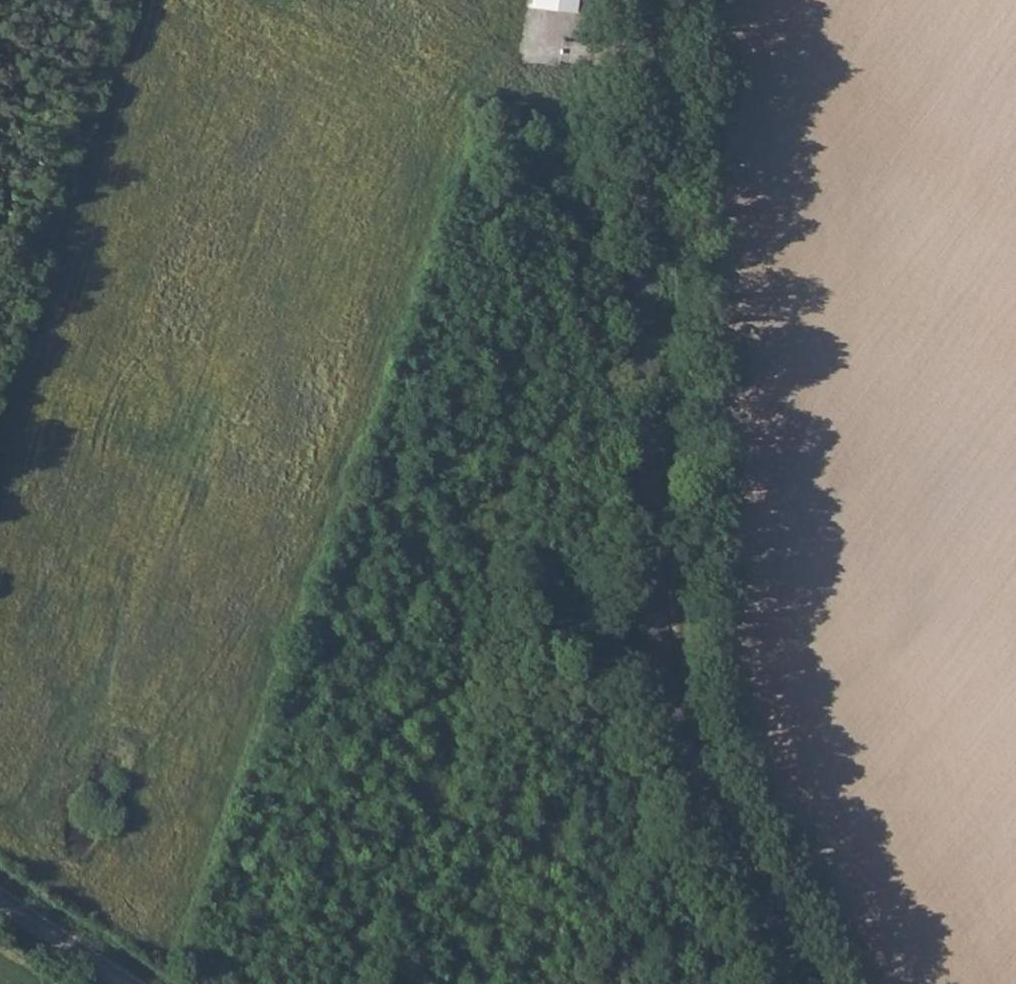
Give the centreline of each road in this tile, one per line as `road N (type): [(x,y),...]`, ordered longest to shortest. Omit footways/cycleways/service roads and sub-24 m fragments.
road 1 (unclassified): [(799,983),(731,880),(689,776),(659,641),(645,423),(645,0)]
road 2 (unclassified): [(129,983),(0,898)]

